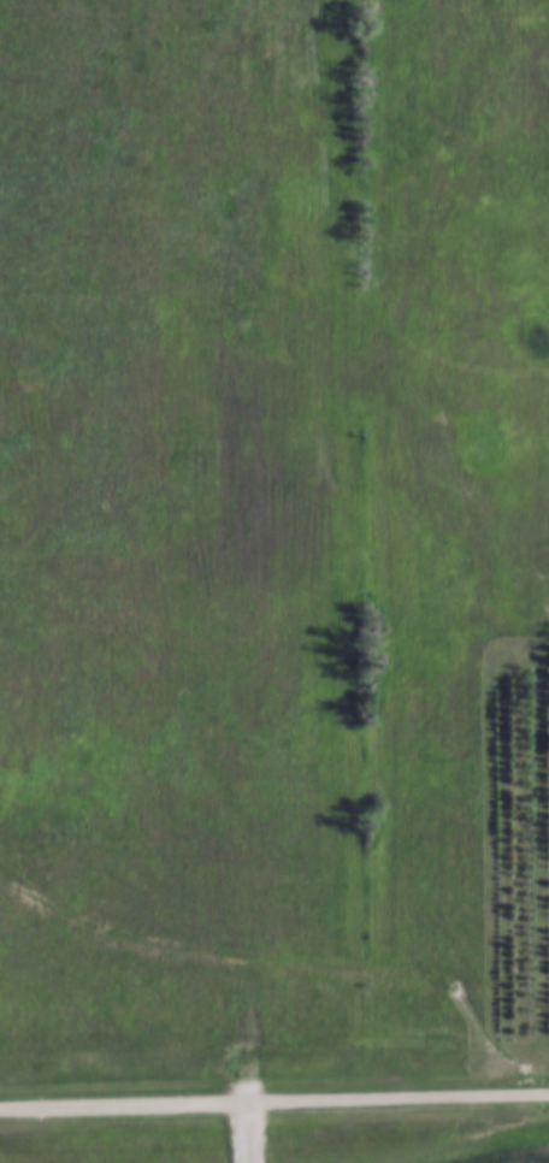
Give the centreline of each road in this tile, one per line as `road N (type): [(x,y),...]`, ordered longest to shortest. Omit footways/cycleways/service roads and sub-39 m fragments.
road 1 (residential): [(548,1096),(0,1110)]

